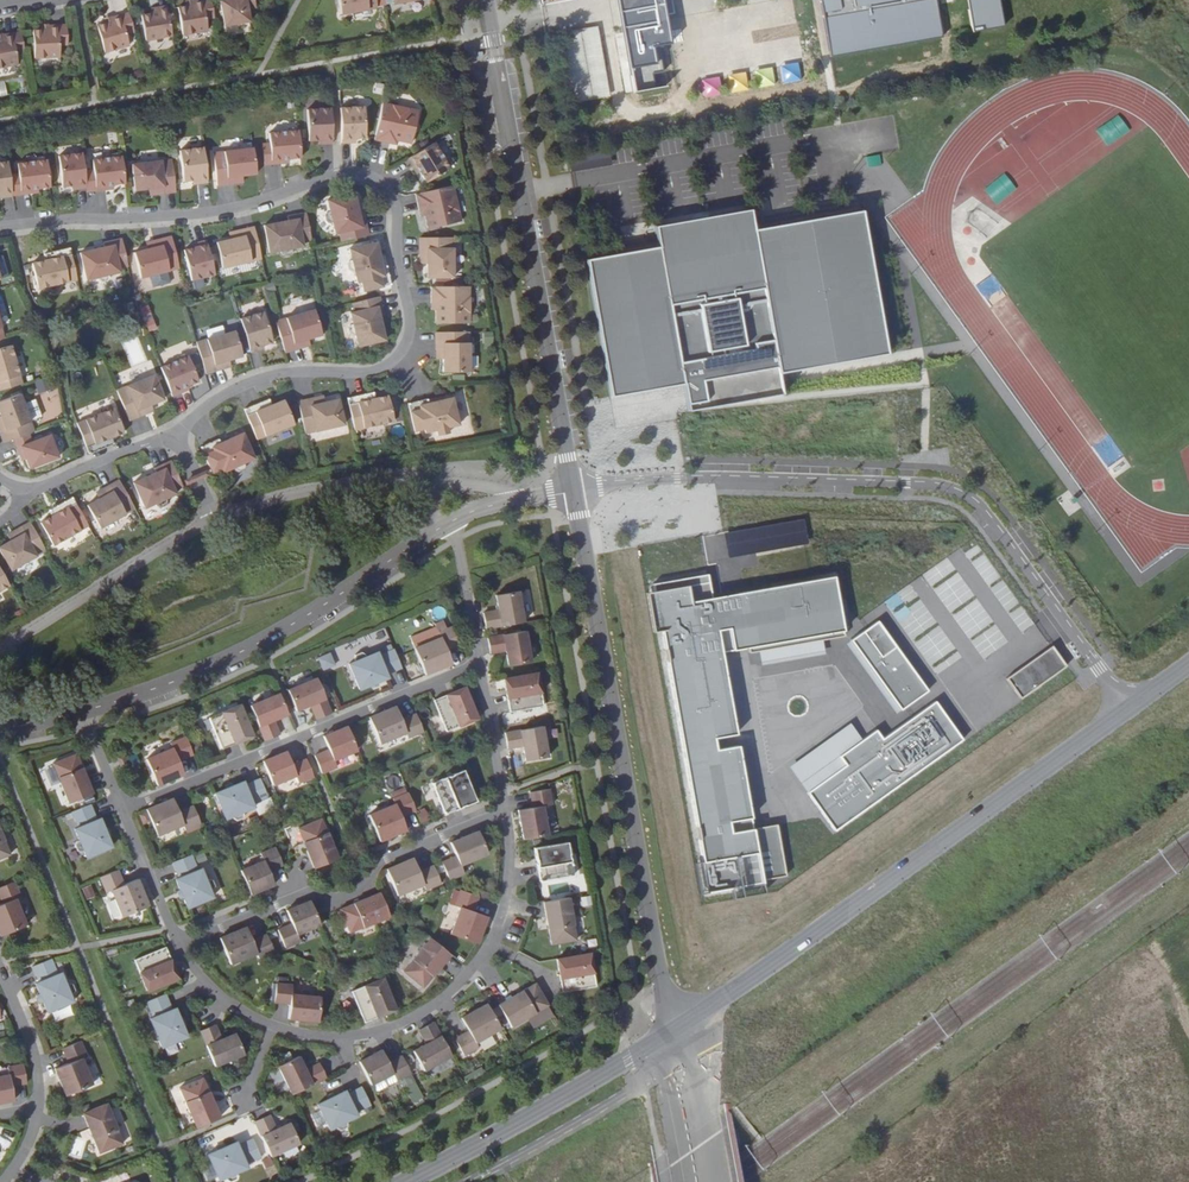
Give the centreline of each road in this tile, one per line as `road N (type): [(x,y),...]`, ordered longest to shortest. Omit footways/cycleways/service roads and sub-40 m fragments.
road 1 (residential): [(0,227),(217,213),(353,171),(383,178),(399,209),(413,332),(403,359),(372,373),(270,379),(218,403),(181,439)]
road 2 (unclassified): [(1128,710),(983,512),(953,492),(678,479),(575,491)]
road 3 (secondary): [(677,1029),(1128,710)]
road 4 (tertiary): [(677,1029),(575,491)]
road 5 (tertiary): [(575,491),(484,0)]
road 6 (residential): [(275,1028),(369,1035),(415,1017),(469,978),(498,938),(515,879),(506,807)]
road 7 (residential): [(84,710),(262,641),(431,534)]
road 8 (residential): [(125,806),(479,666)]
road 9 (secondary): [(404,1181),(677,1029)]
road 10 (residential): [(217,517),(0,646)]
road 11 (residential): [(422,482),(320,486),(217,517)]
road 12 (tertiary): [(722,1181),(700,1053),(677,1029)]
road 13 (residential): [(181,439),(29,489)]
road 14 (tertiary): [(677,1029),(663,1077),(683,1181)]
road 15 (residential): [(479,666),(454,520)]
road 16 (residential): [(506,807),(479,666)]
road 17 (residential): [(2,976),(39,1065),(40,1109)]
road 18 (residential): [(125,806),(179,935)]
road 19 (residential): [(179,935),(308,884)]
road 20 (residential): [(377,857),(506,807)]
road 21 (residential): [(179,935),(226,1002),(275,1028)]

